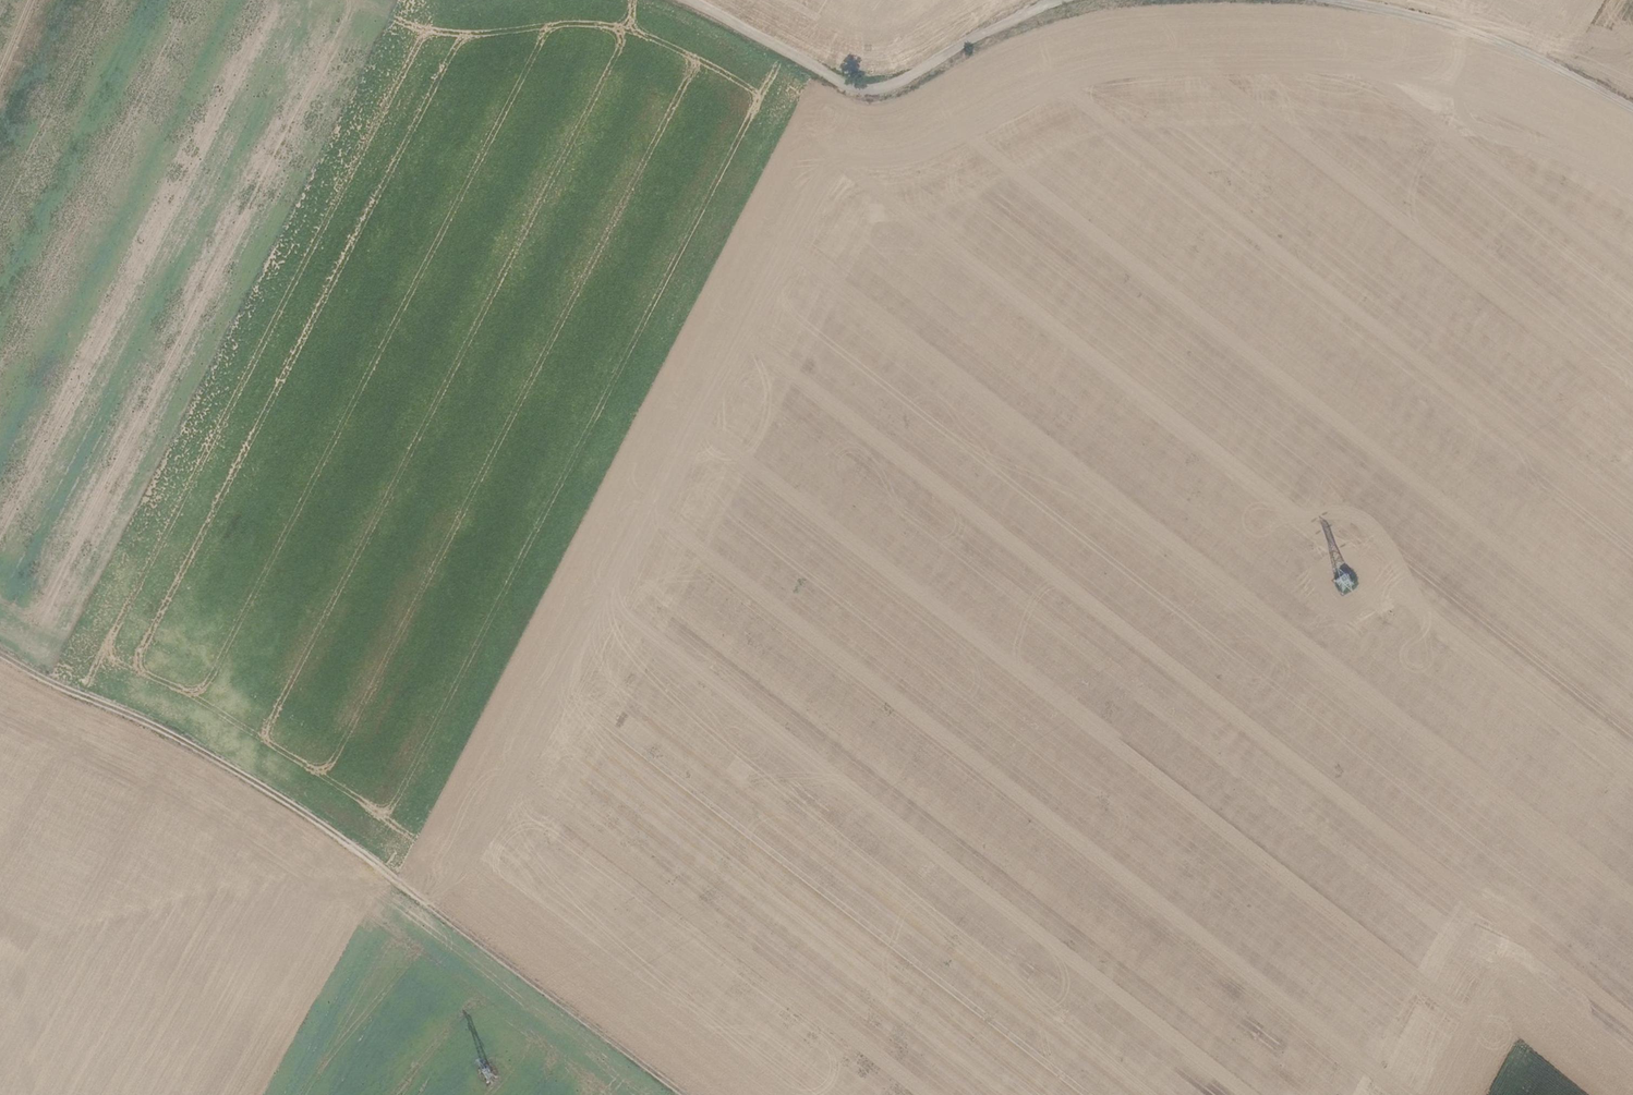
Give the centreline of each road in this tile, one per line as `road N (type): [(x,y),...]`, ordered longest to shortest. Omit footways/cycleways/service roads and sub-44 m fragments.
road 1 (track): [(1070,0),(961,44),(895,84),(856,94),(682,0)]
road 2 (track): [(1632,107),(1486,37),(1335,0)]

